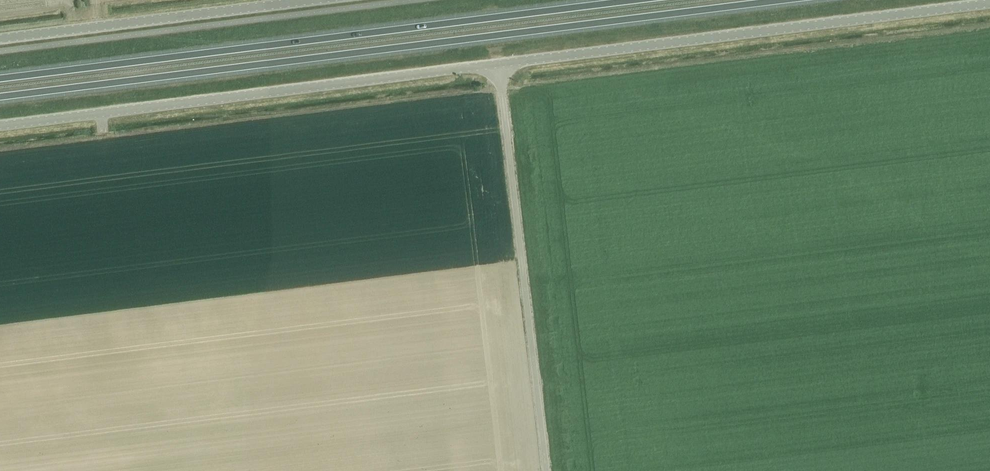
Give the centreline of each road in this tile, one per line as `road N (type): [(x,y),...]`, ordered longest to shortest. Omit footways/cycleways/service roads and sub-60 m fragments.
road 1 (unclassified): [(0,126),(989,3)]
road 2 (trunk): [(0,97),(777,0)]
road 3 (trunk): [(627,0),(0,79)]
road 4 (unclassified): [(0,39),(299,0)]

